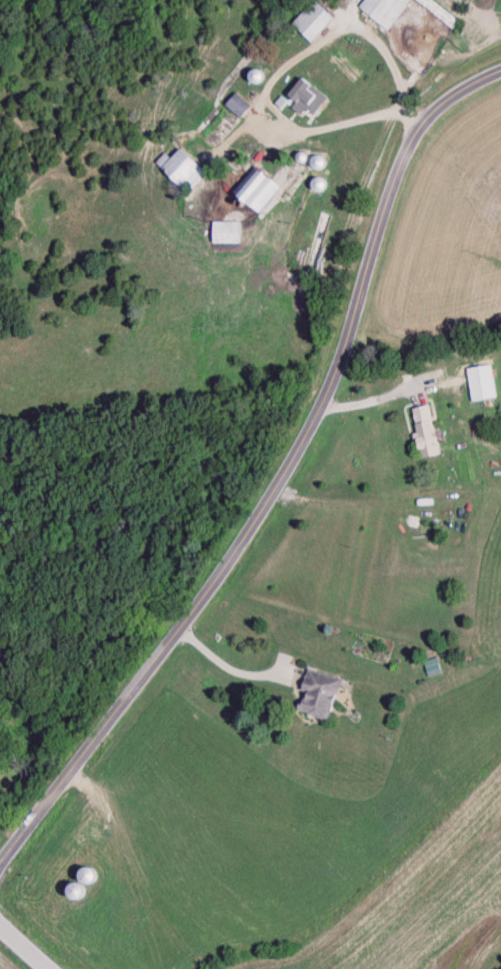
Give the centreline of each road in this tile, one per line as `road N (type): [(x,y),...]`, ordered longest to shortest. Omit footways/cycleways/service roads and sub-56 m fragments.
road 1 (residential): [(0,865),(292,489),(335,396),(373,259),(417,167),(500,123)]

